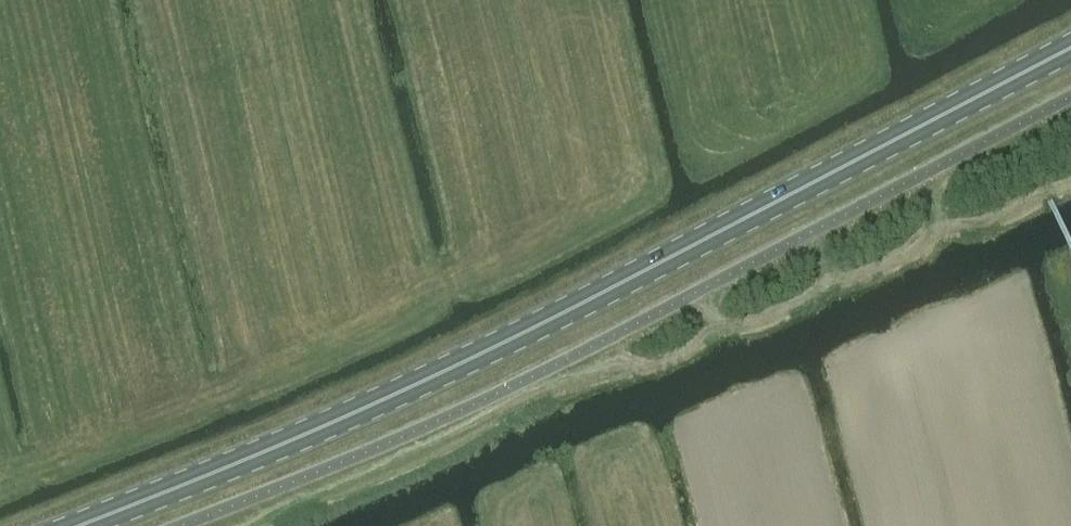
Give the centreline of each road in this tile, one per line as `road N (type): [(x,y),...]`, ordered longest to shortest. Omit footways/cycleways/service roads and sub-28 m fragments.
road 1 (primary): [(82,525),(378,403),(1070,49)]
road 2 (unclassified): [(188,525),(385,448),(603,346),(1070,100)]

